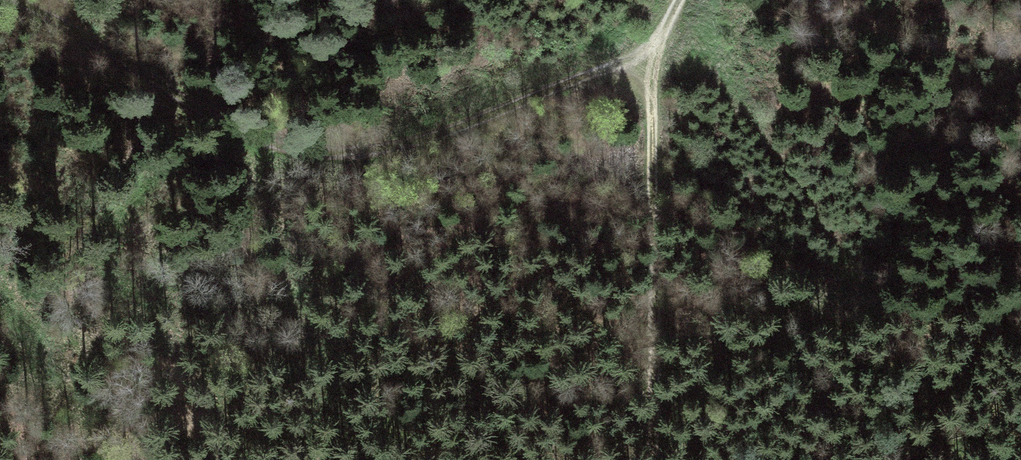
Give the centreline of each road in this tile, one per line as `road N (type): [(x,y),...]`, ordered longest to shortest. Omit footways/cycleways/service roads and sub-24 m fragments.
road 1 (track): [(655,56),(452,133),(366,153),(307,149),(237,124),(160,77)]
road 2 (track): [(655,56),(650,459)]
road 3 (track): [(30,0),(160,77)]

